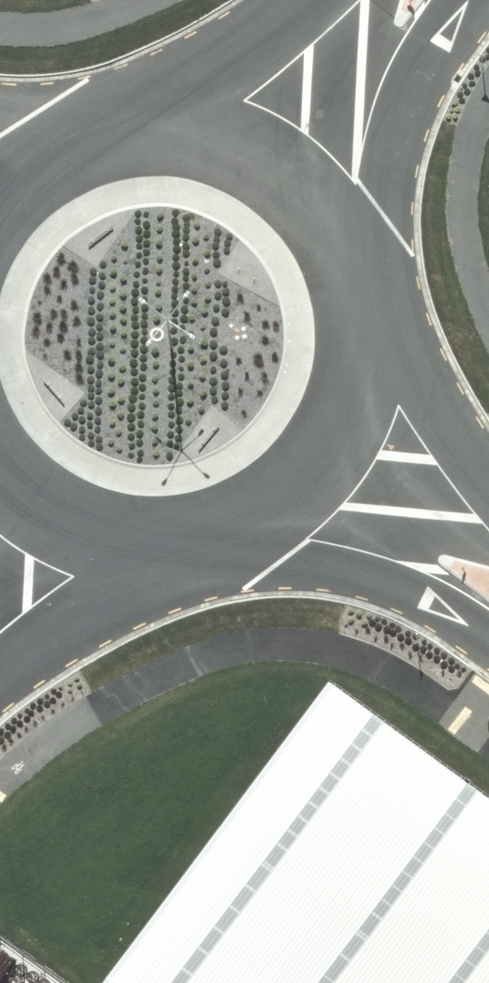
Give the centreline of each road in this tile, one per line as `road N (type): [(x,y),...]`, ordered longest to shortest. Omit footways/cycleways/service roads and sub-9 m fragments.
road 1 (unclassified): [(0,200),(30,169),(91,138),(159,128),(227,140),(287,173)]
road 2 (unclassified): [(329,457),(285,503),(230,534),(168,547),(105,541),(47,518)]
road 3 (unclassified): [(287,173),(330,220),(357,276),(366,338),(356,401),(329,457)]
road 4 (unclassified): [(412,0),(287,173)]
road 5 (unclassified): [(488,574),(329,457)]

